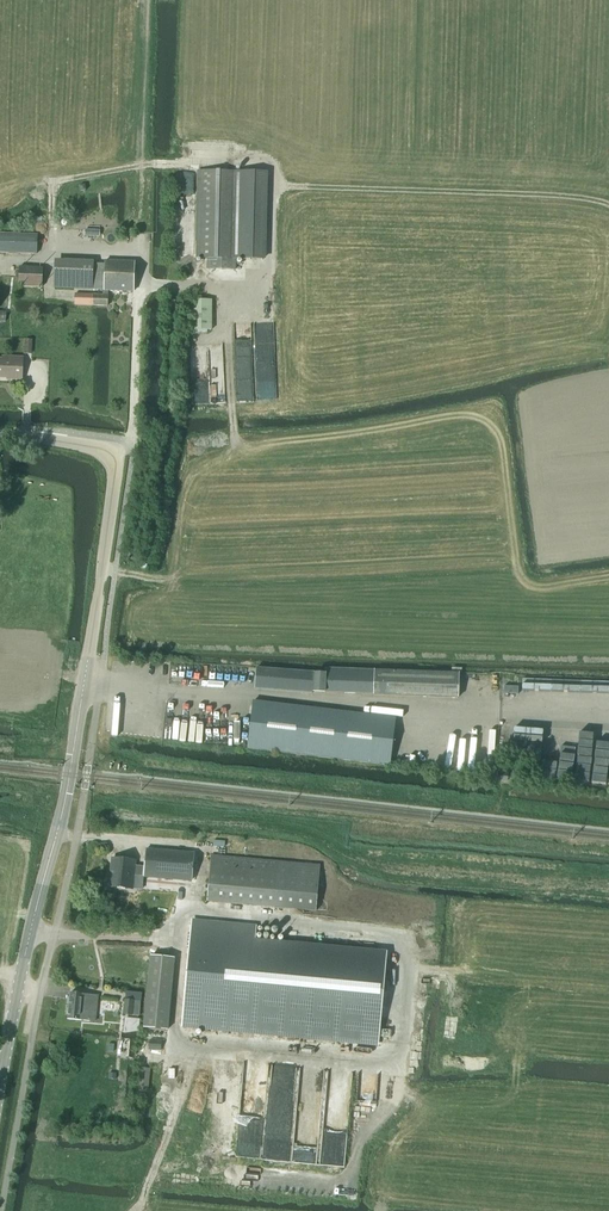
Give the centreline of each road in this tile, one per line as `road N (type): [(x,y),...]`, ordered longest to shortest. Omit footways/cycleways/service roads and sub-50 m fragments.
road 1 (tertiary): [(0,1090),(66,794),(116,469),(102,450),(0,435)]
road 2 (track): [(608,204),(291,188)]
road 3 (track): [(270,187),(270,166),(146,164),(50,182),(48,250)]
road 4 (track): [(131,1210),(144,1196),(192,1062),(194,1046),(179,1038),(176,1019),(179,938)]

